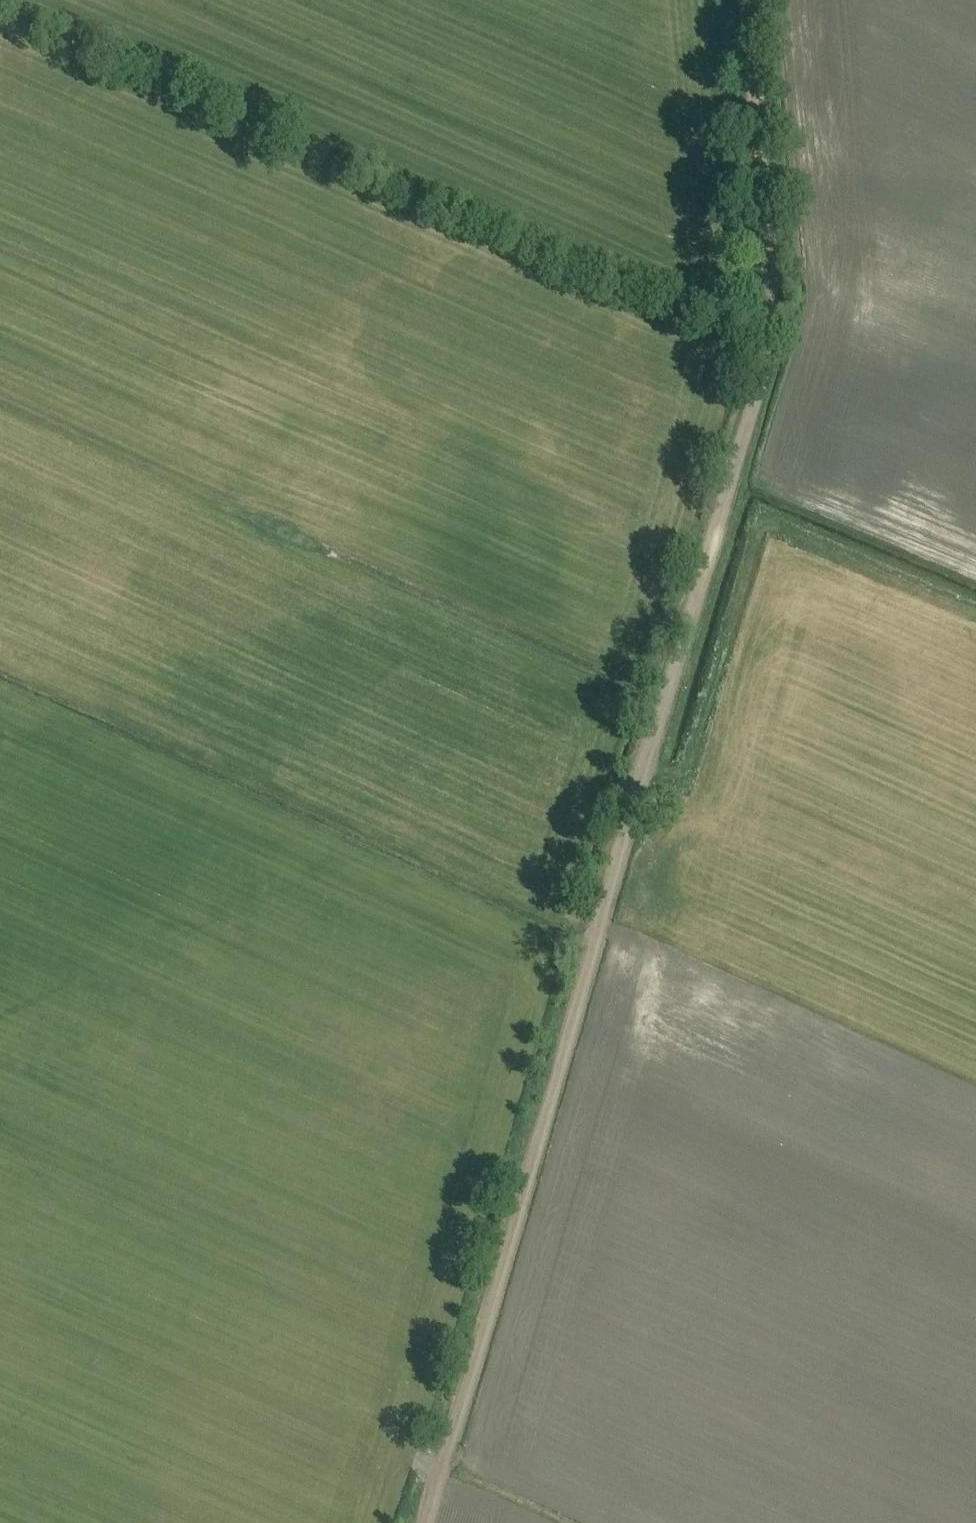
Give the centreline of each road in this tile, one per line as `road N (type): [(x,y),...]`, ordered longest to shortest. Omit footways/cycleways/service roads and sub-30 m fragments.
road 1 (track): [(747,0),(775,283),(772,338),(428,1522)]

